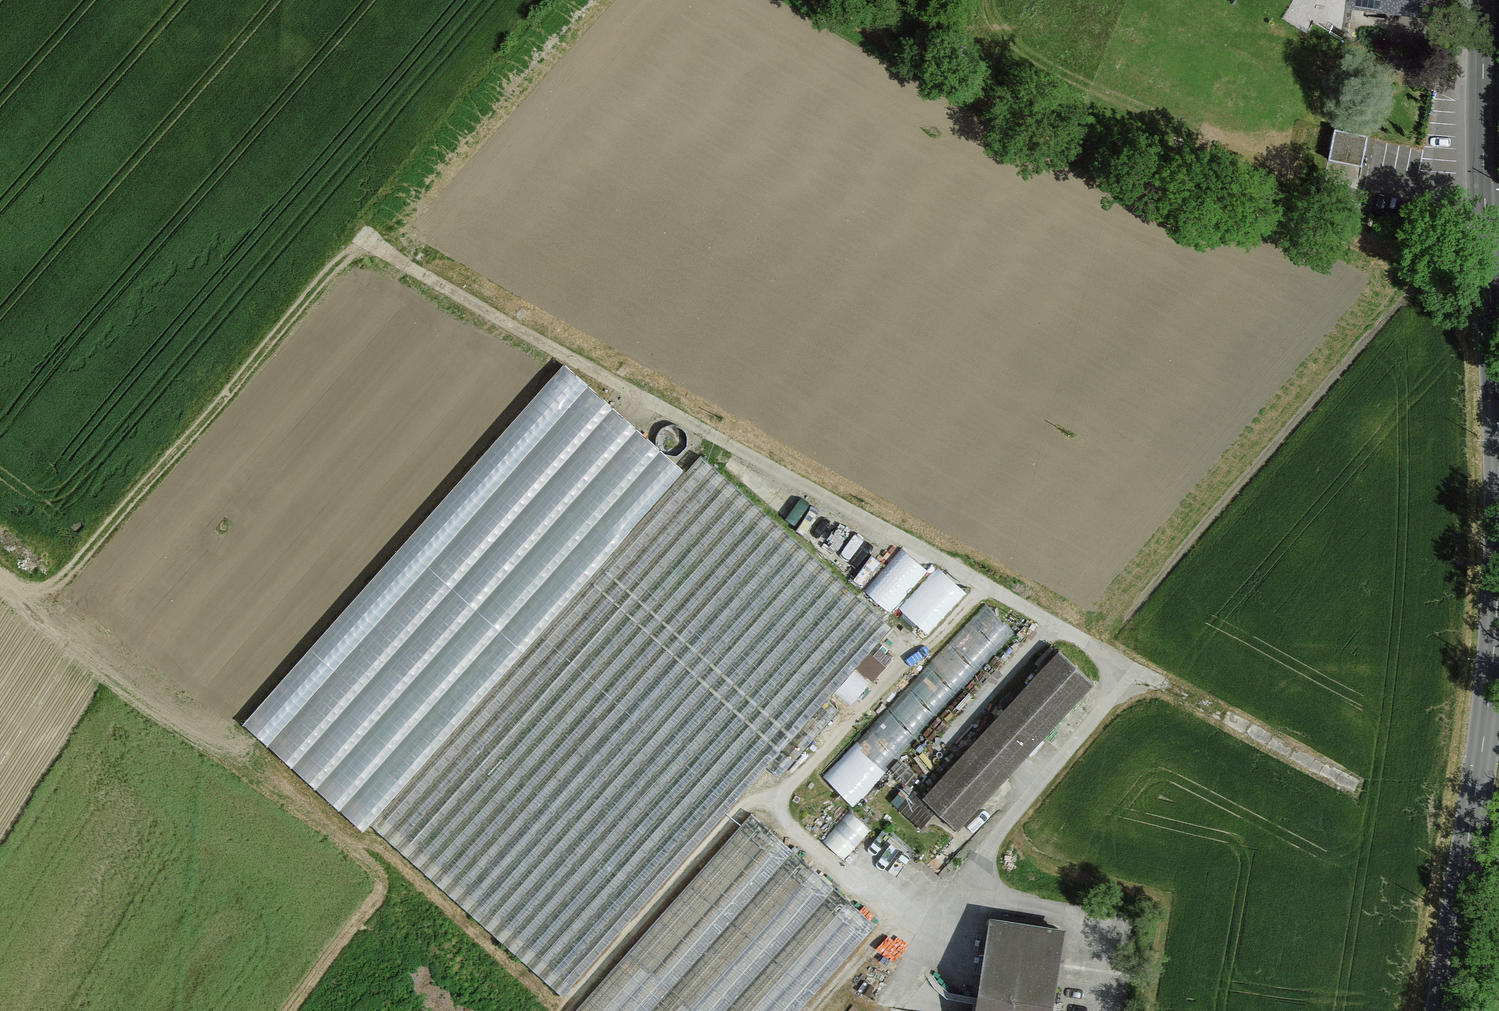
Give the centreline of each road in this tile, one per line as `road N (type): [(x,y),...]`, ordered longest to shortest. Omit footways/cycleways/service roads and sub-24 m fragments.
road 1 (track): [(884,1010),(978,861),(1134,670),(395,261),(362,232)]
road 2 (track): [(437,1010),(419,958),(364,862),(56,653),(34,634),(23,609),(73,565),(362,232)]
road 3 (track): [(984,586),(939,635),(906,656),(829,747),(784,785),(745,804),(573,997)]
road 4 (secondary): [(1498,571),(1442,1010)]
road 5 (secondary): [(1486,0),(1482,117),(1498,431)]
road 6 (track): [(1352,783),(1134,670)]
road 7 (track): [(765,796),(833,872),(924,942)]
road 8 (track): [(813,1010),(895,919)]

